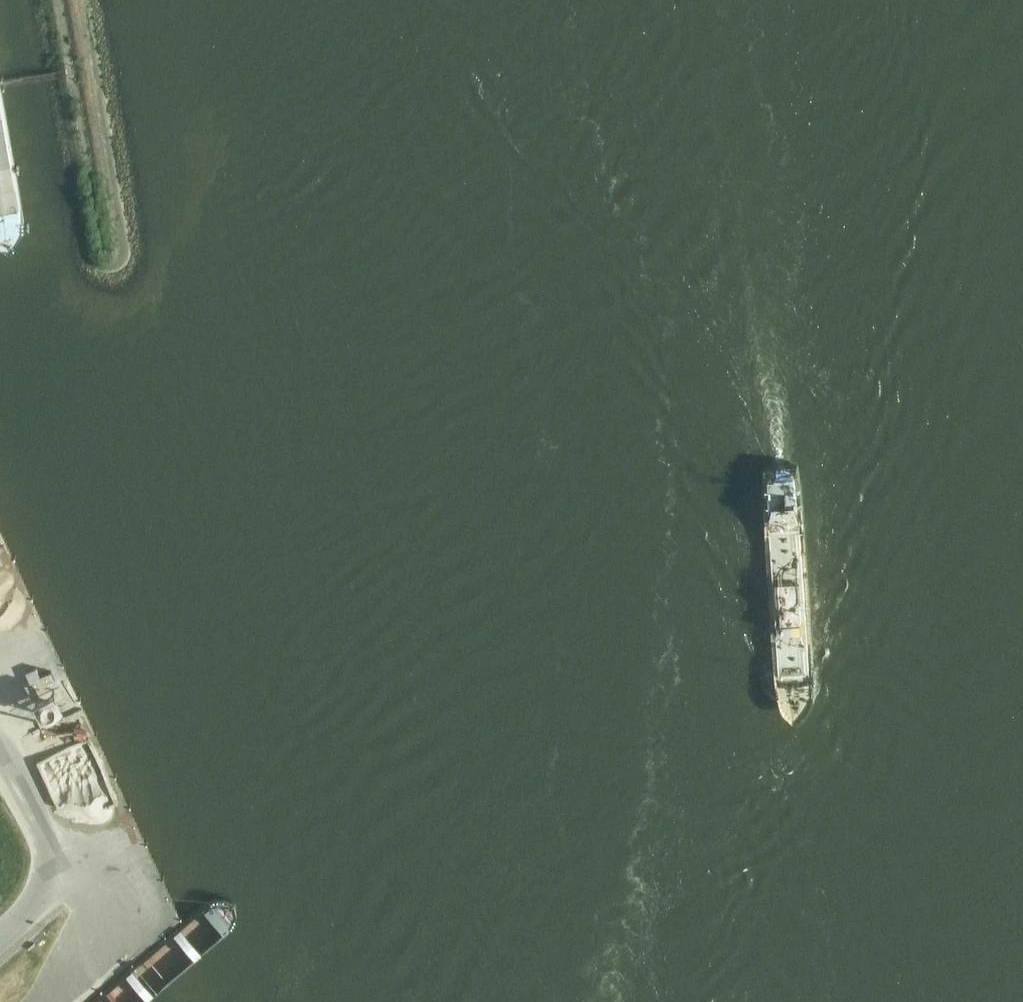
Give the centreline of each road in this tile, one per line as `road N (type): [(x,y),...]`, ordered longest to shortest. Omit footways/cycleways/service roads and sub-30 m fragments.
road 1 (unclassified): [(0,937),(58,884),(0,767)]

